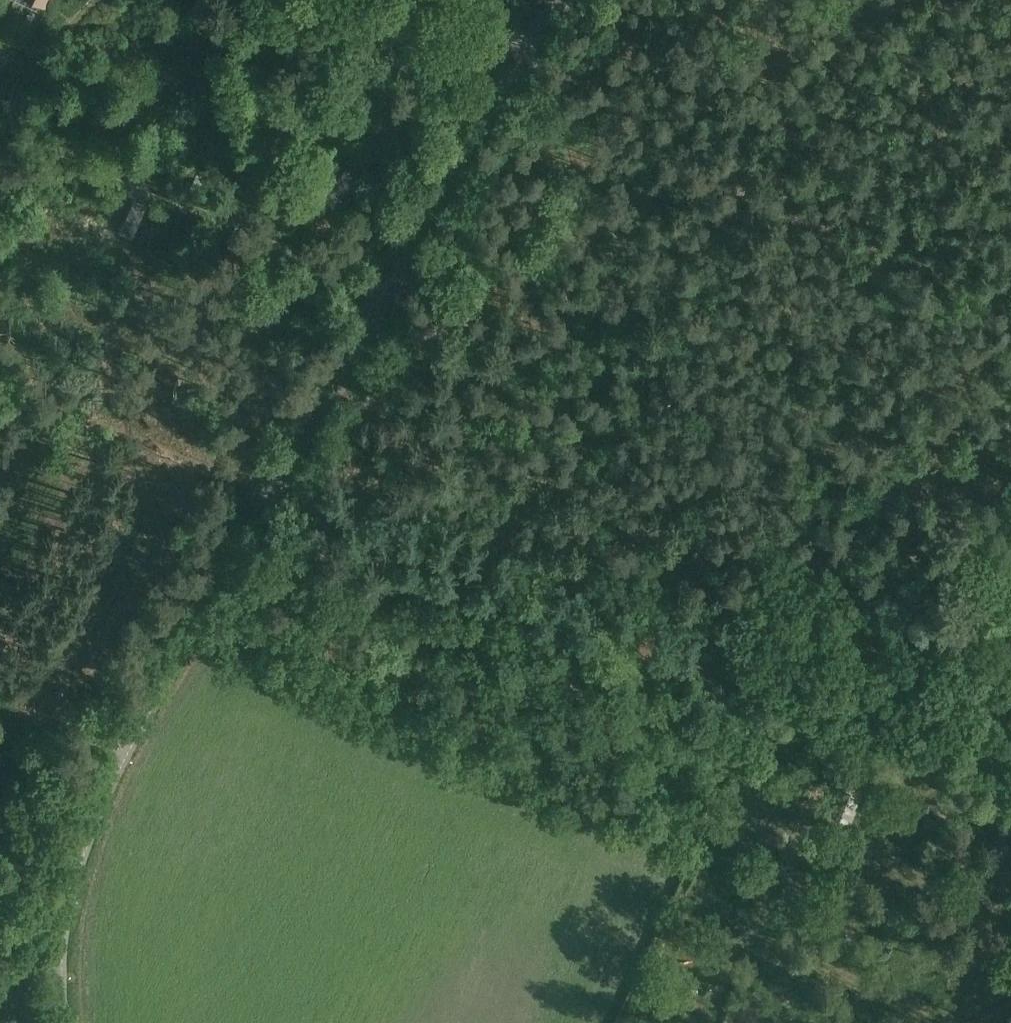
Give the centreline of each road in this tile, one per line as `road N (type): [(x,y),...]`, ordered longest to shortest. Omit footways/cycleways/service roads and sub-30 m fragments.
road 1 (unclassified): [(61,1022),(58,949),(102,785),(564,0)]

